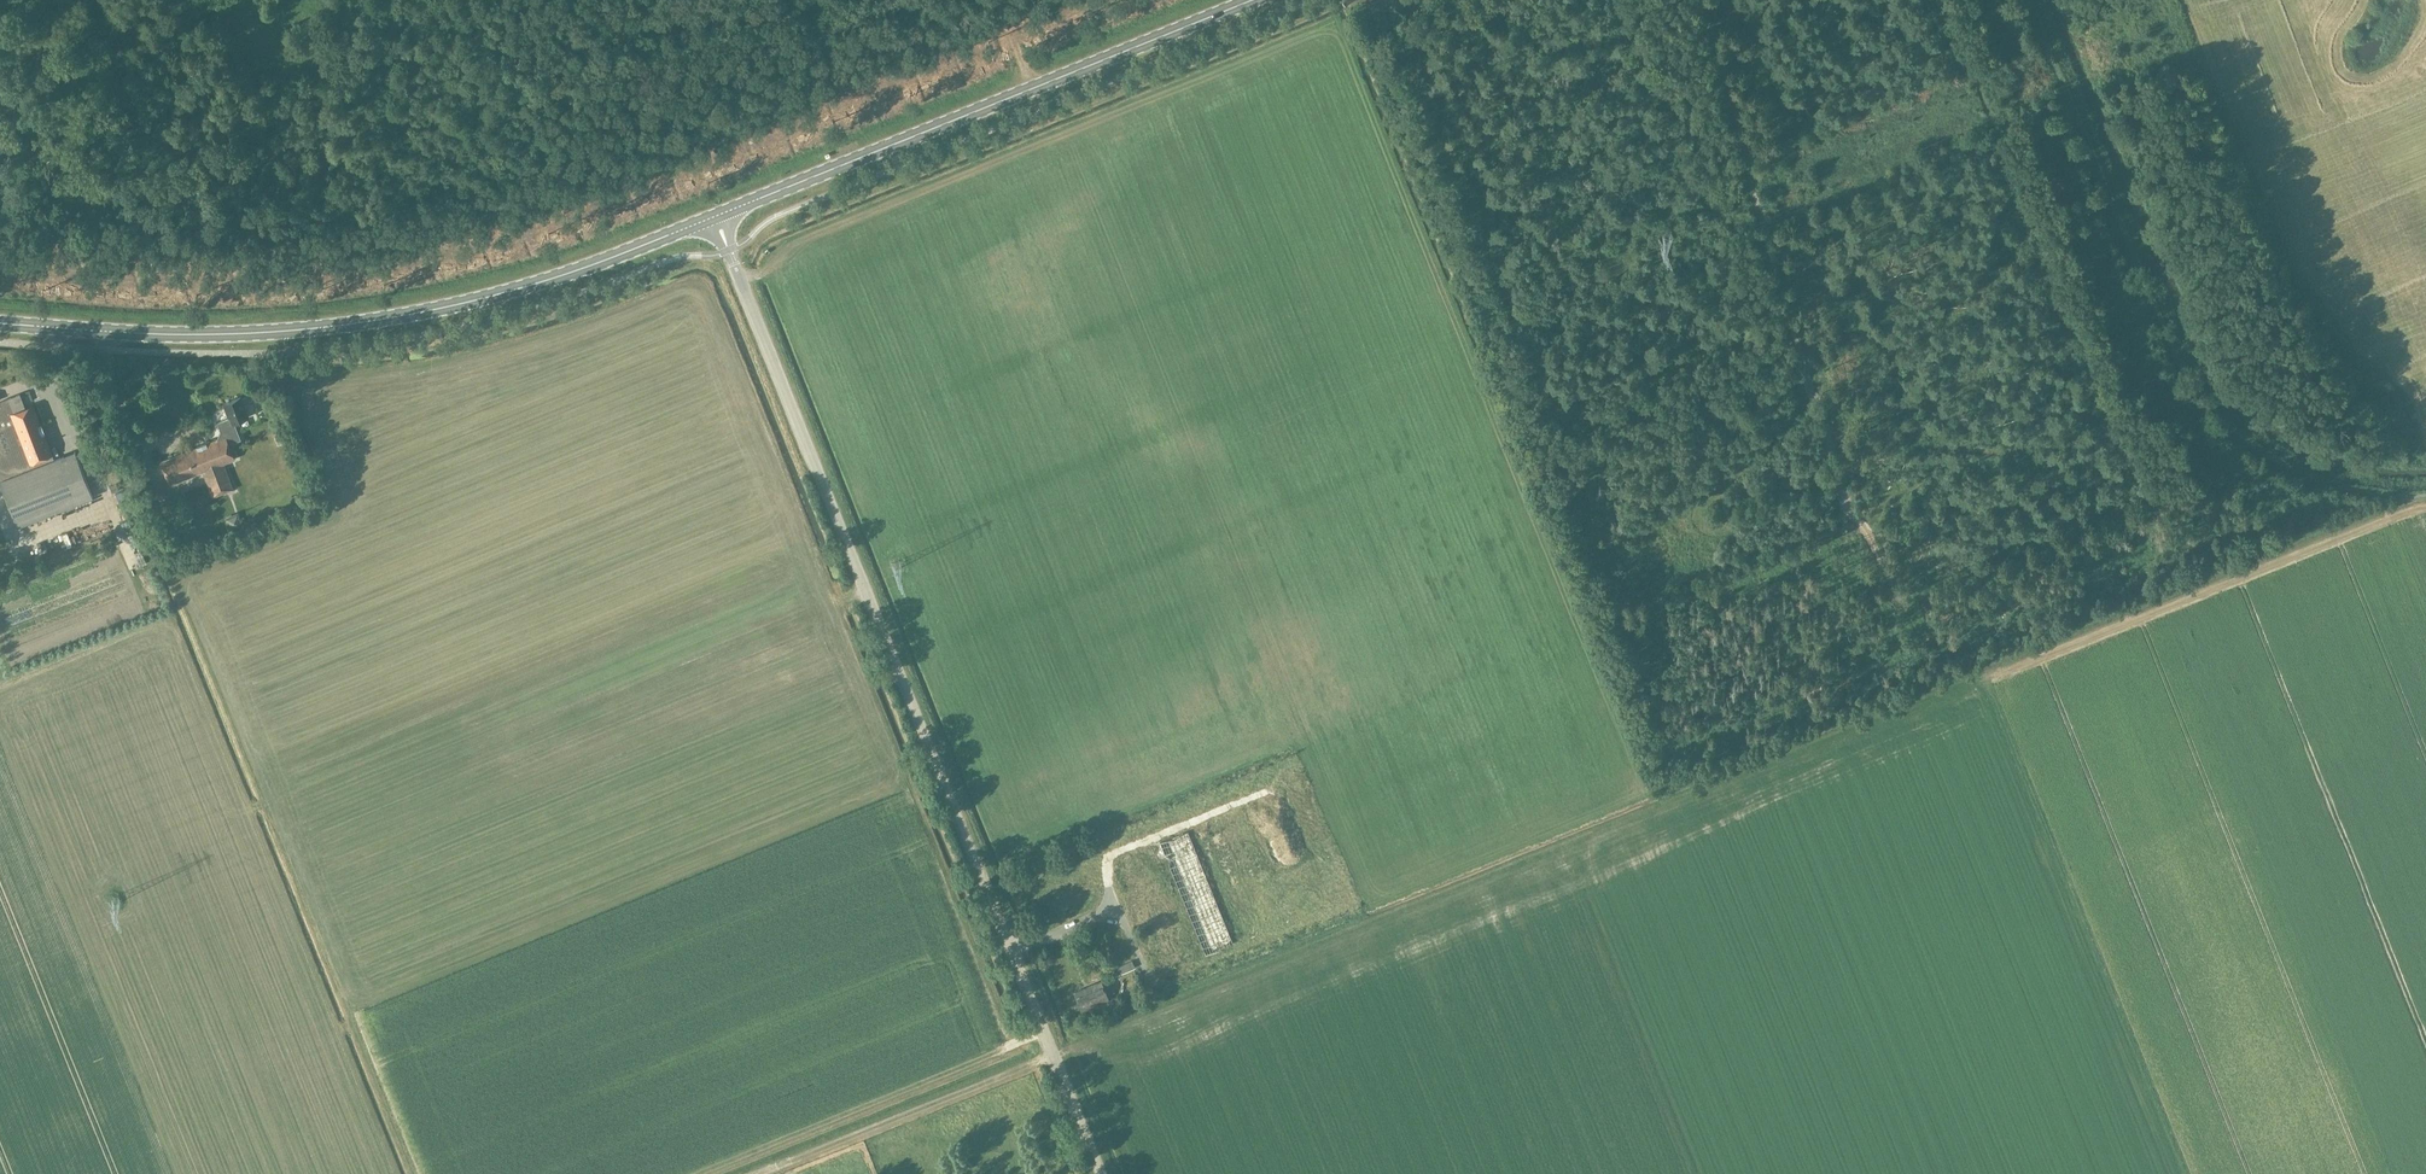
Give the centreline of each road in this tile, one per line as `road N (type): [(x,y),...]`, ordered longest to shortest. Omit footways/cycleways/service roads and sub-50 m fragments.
road 1 (unclassified): [(1100,1173),(727,247)]
road 2 (secondary): [(668,235),(489,297),(339,326),(181,335),(0,323)]
road 3 (secondary): [(722,214),(1252,0)]
road 4 (track): [(1800,364),(1803,395),(1792,420),(1698,509),(1694,522),(1711,537),(1845,507)]
road 5 (track): [(1738,132),(1800,364)]
road 6 (track): [(1696,4),(1738,132)]

